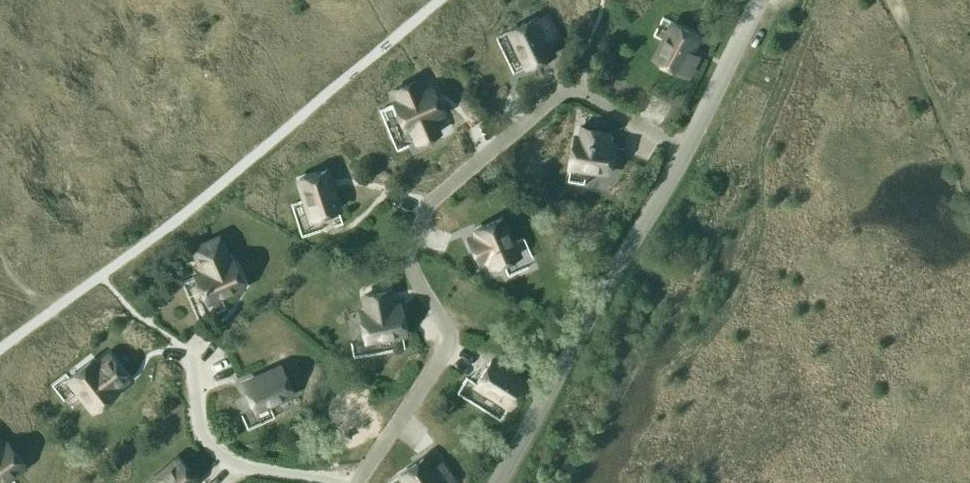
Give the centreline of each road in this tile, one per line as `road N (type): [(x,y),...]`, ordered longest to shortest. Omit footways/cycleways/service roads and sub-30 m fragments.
road 1 (unclassified): [(497,482),(761,0)]

